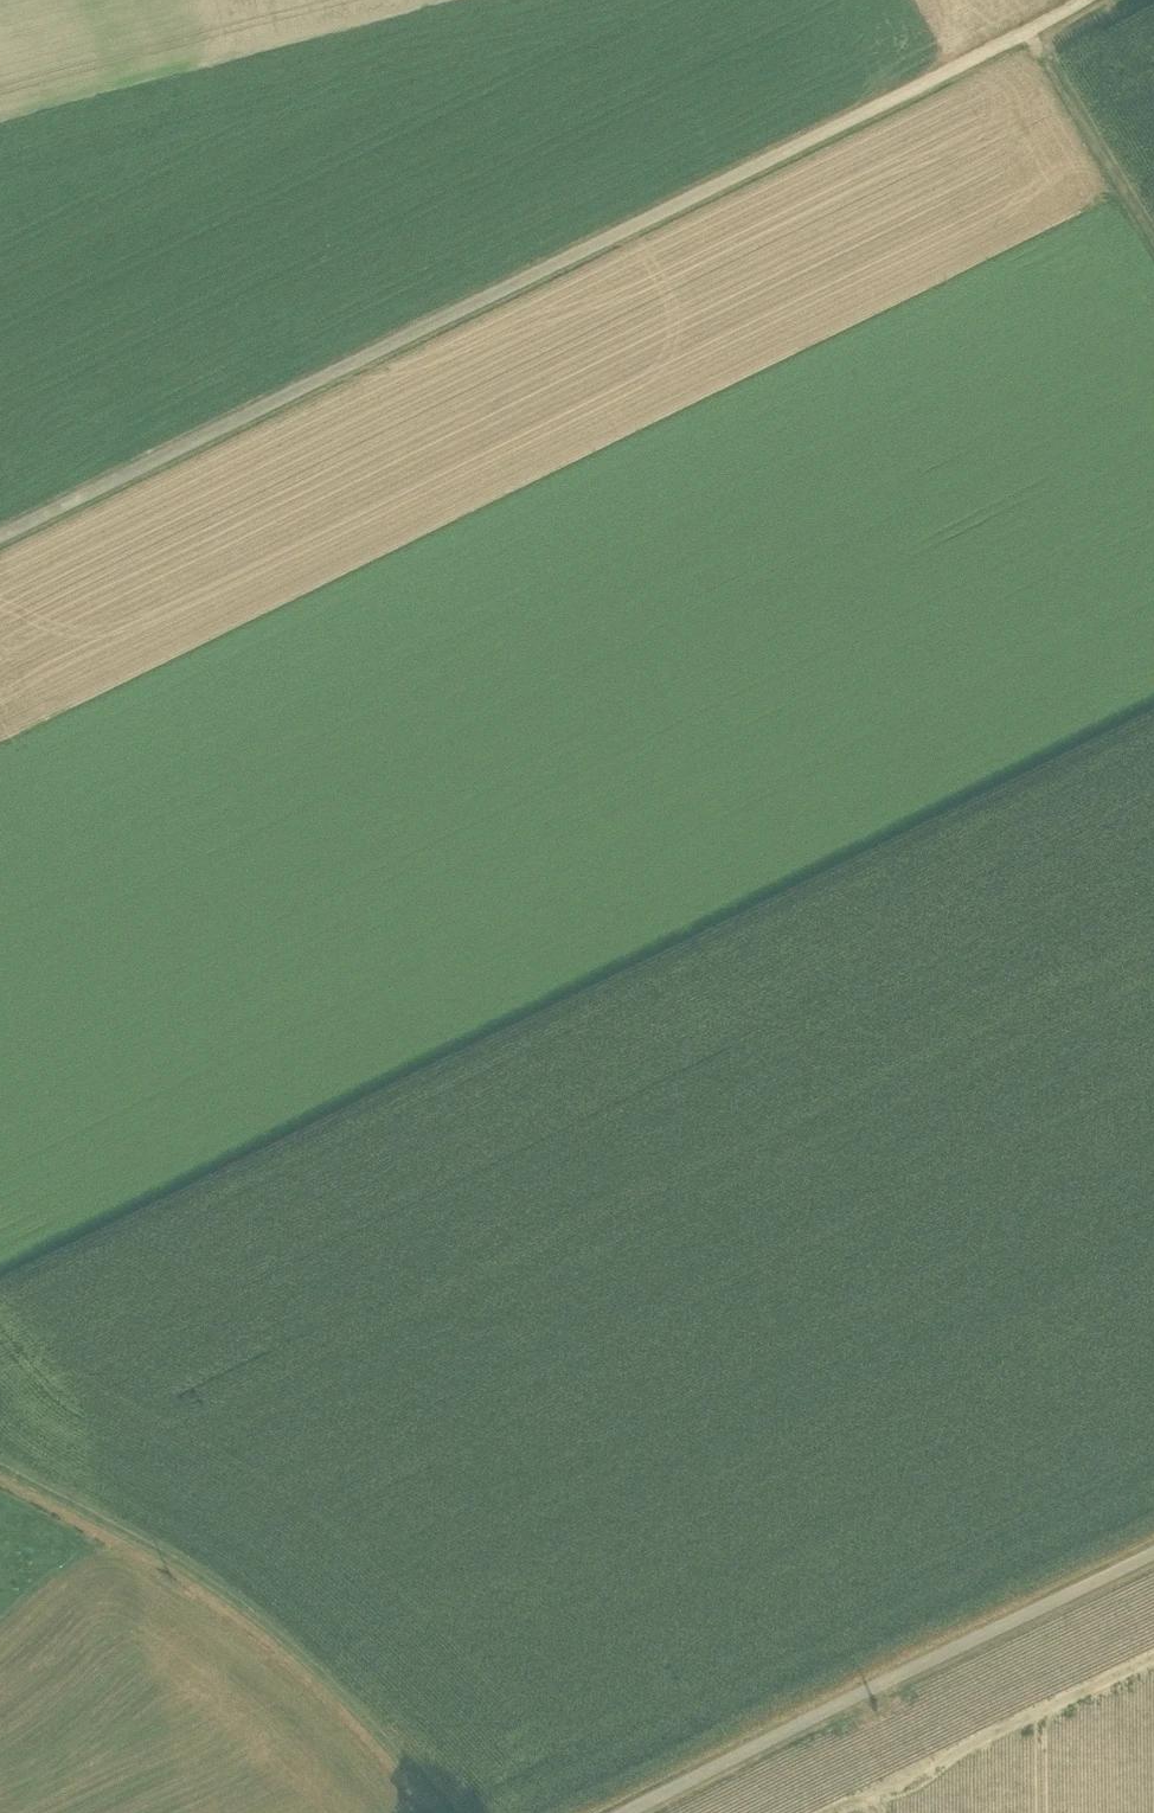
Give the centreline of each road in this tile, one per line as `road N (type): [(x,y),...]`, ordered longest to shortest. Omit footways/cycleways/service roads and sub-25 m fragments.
road 1 (track): [(1084,0),(0,535)]
road 2 (track): [(1153,1554),(627,1812)]
road 3 (track): [(443,1812),(339,1690),(235,1601),(0,1465)]

